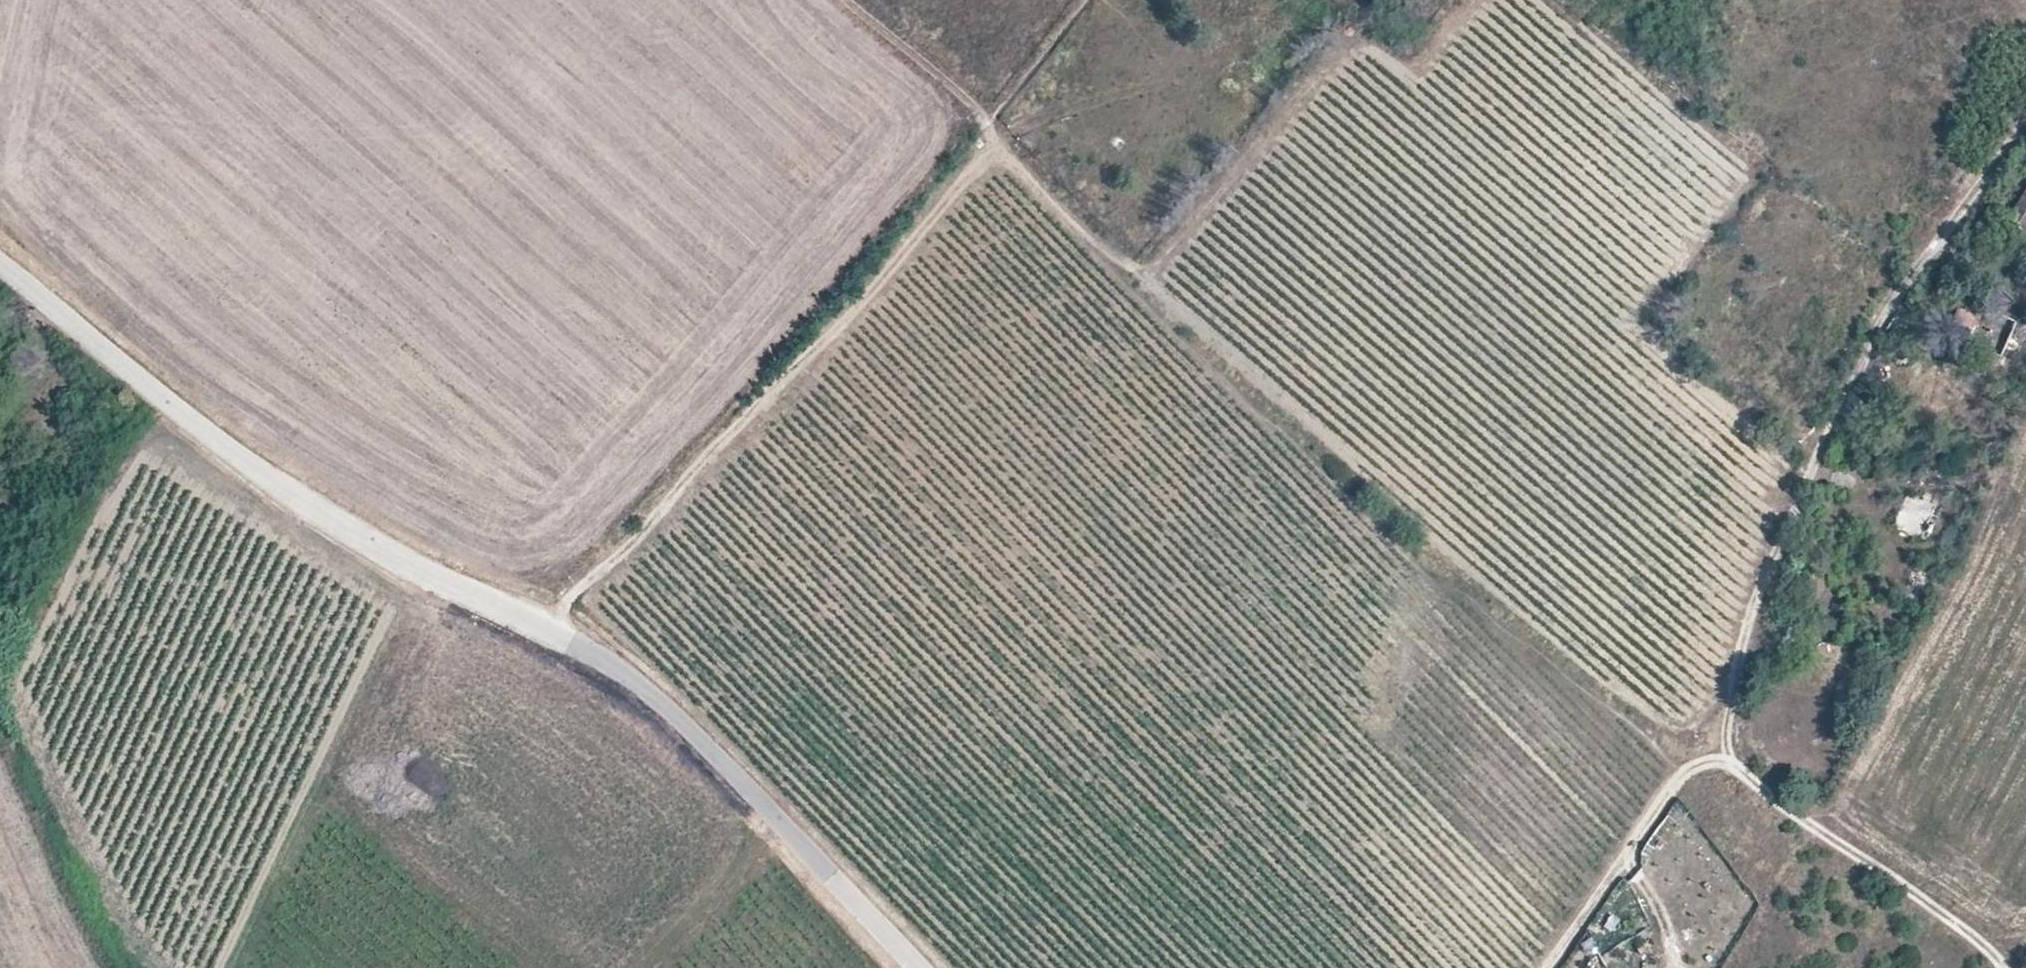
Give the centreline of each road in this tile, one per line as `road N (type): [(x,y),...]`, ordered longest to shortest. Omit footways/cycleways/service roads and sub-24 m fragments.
road 1 (unclassified): [(0,271),(102,346),(216,449),(392,556),(562,637),(634,686),(703,744),(920,967)]
road 2 (track): [(2002,967),(1977,938),(1729,766),(1726,725),(1770,566),(1913,267),(2025,127)]
road 3 (track): [(548,630),(572,595),(991,156),(977,108),(849,0)]

